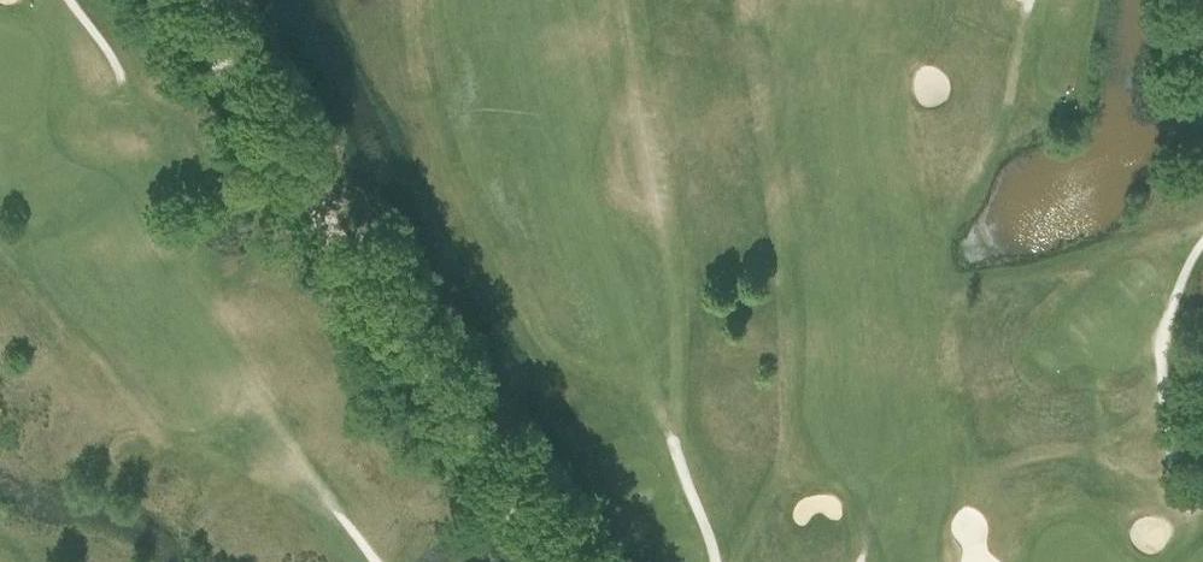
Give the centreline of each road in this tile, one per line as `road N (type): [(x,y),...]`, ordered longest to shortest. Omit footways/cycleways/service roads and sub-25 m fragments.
road 1 (unclassified): [(540,561),(169,0)]

